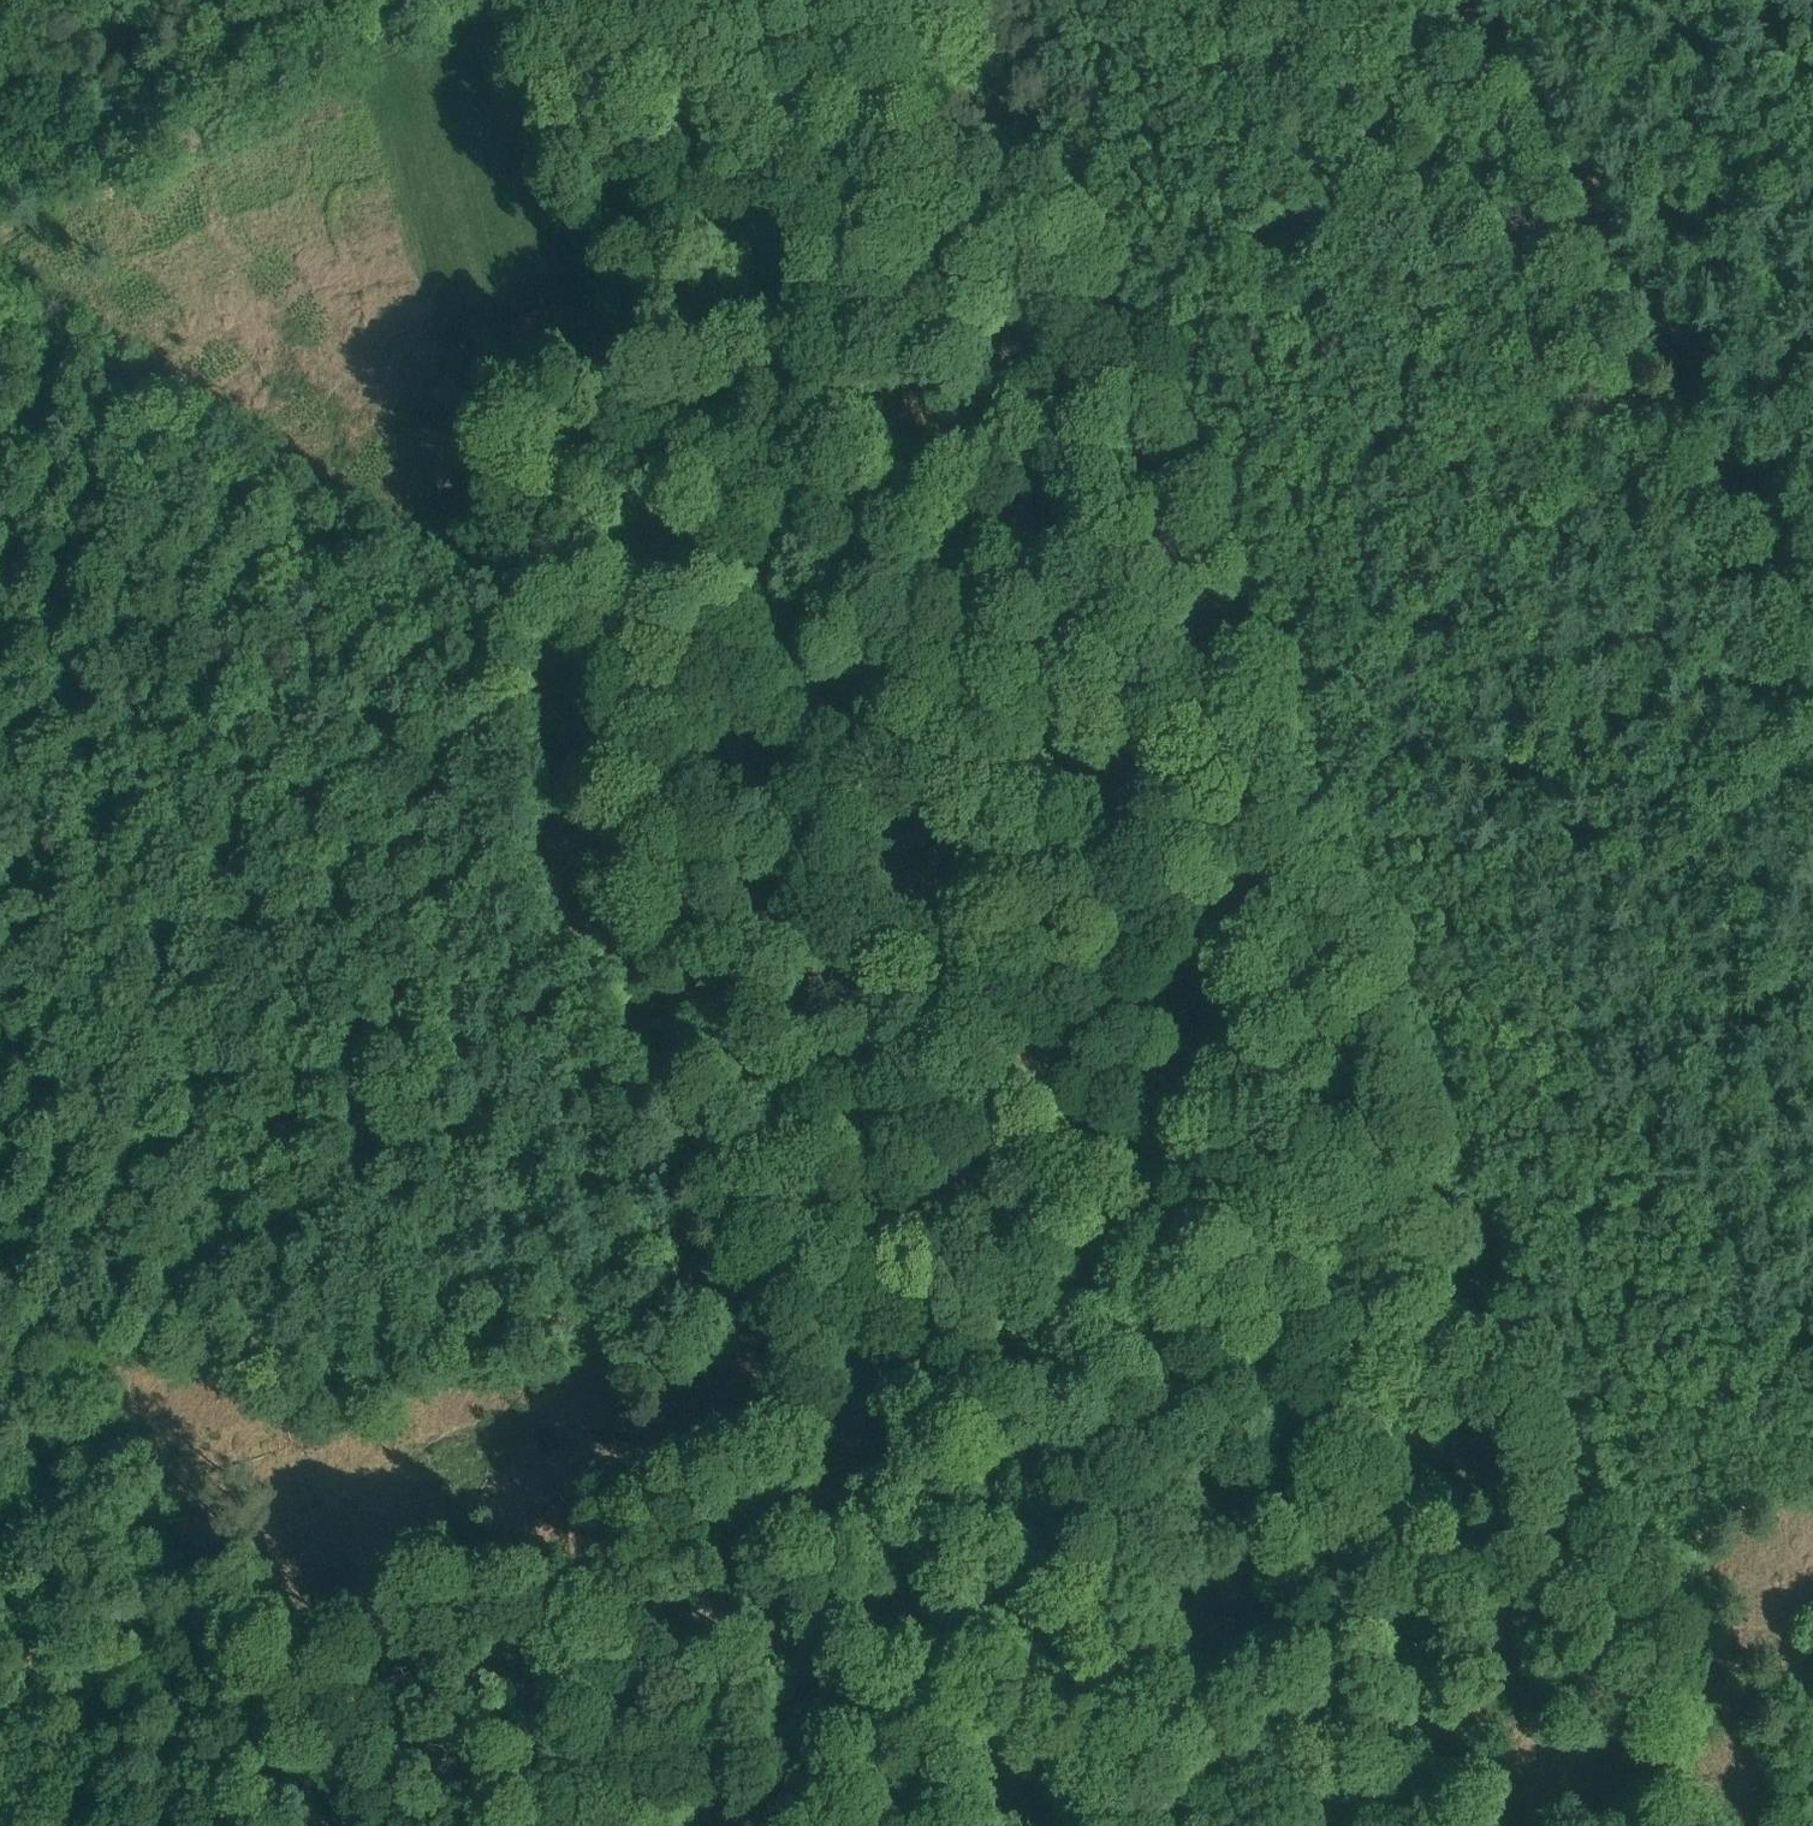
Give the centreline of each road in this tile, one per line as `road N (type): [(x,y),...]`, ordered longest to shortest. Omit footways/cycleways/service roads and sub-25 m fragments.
road 1 (track): [(1481,0),(1812,615)]
road 2 (track): [(0,1215),(326,1825)]

